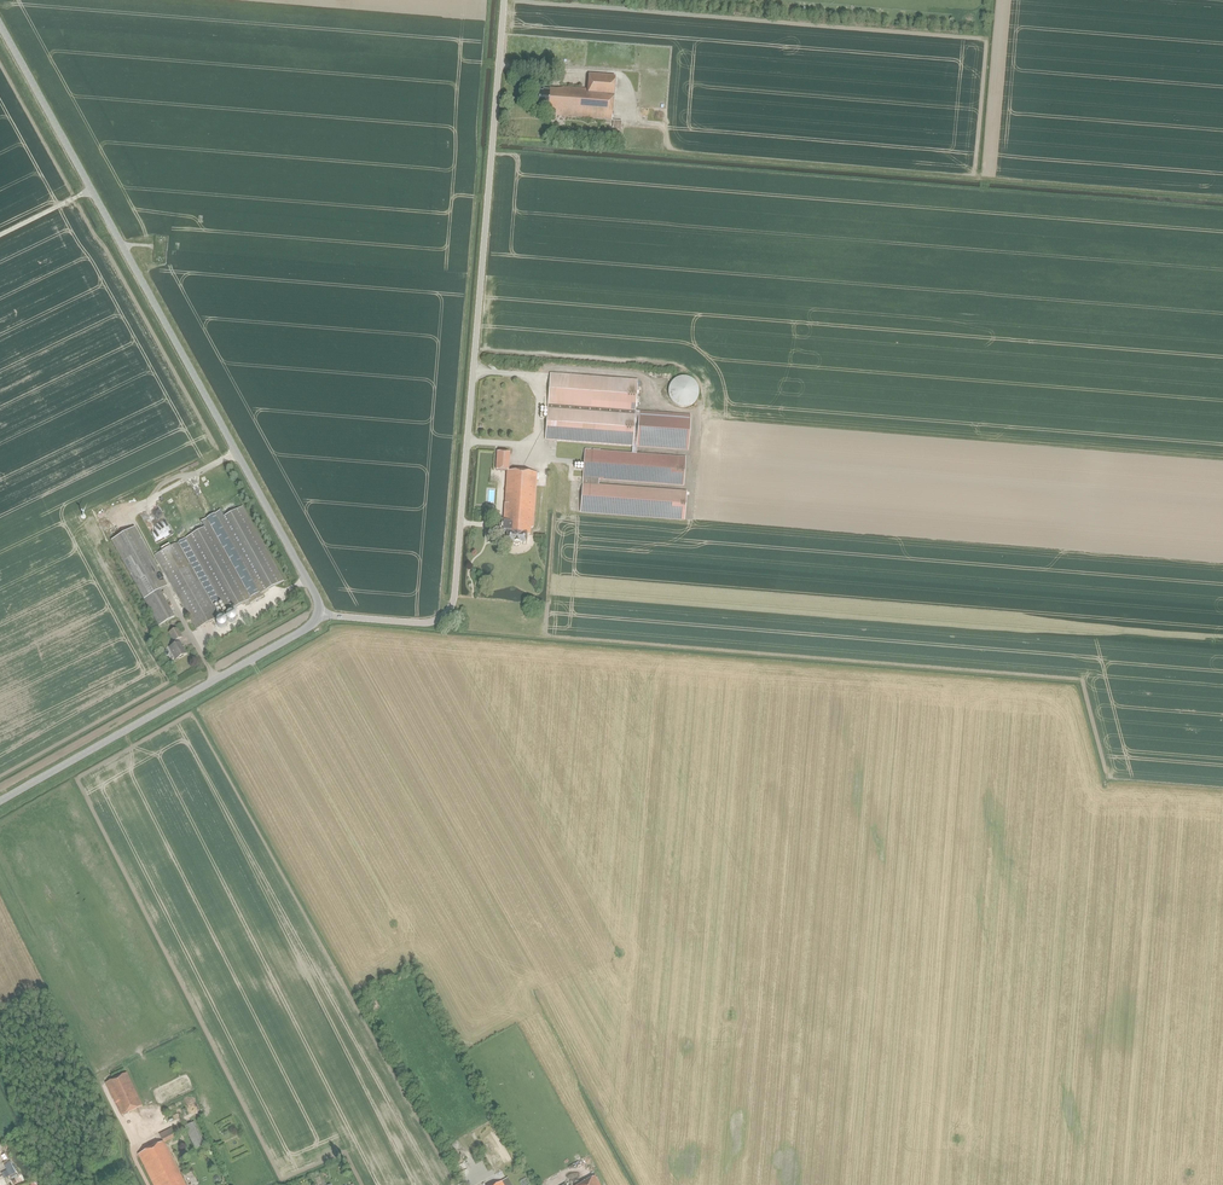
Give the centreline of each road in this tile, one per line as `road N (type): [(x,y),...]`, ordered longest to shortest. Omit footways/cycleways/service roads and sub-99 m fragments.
road 1 (unclassified): [(319,615),(424,624),(448,613),(454,598),(505,0)]
road 2 (tertiary): [(319,615),(308,580),(0,24)]
road 3 (tertiary): [(0,801),(319,615)]
road 4 (track): [(0,880),(132,1143)]

